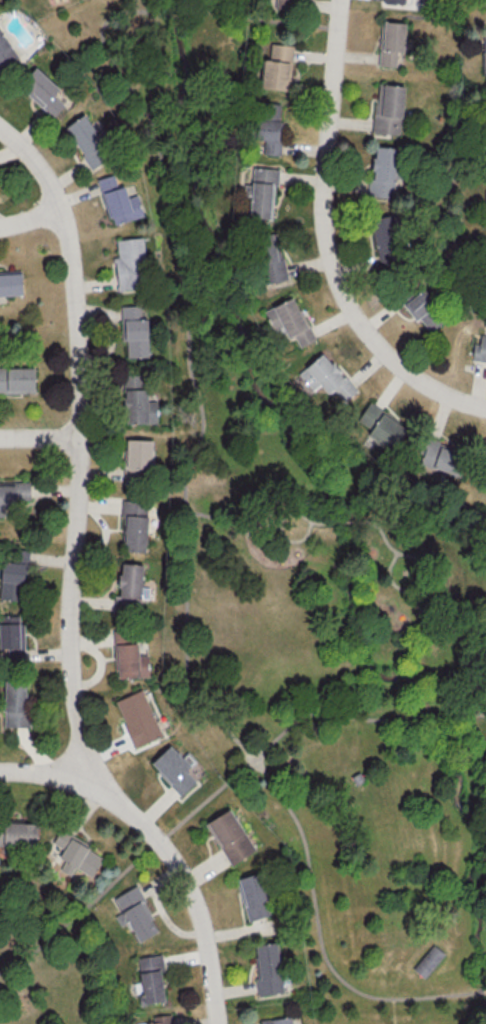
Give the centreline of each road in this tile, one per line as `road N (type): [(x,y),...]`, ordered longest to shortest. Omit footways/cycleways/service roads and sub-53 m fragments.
road 1 (residential): [(218,1023),(193,892),(106,784),(74,701),(70,625),(82,411),(73,275),(55,189),(0,127)]
road 2 (residential): [(485,407),(441,393),(389,356),(336,279),(323,220),(342,0)]
road 3 (residential): [(0,772),(56,774),(127,813)]

